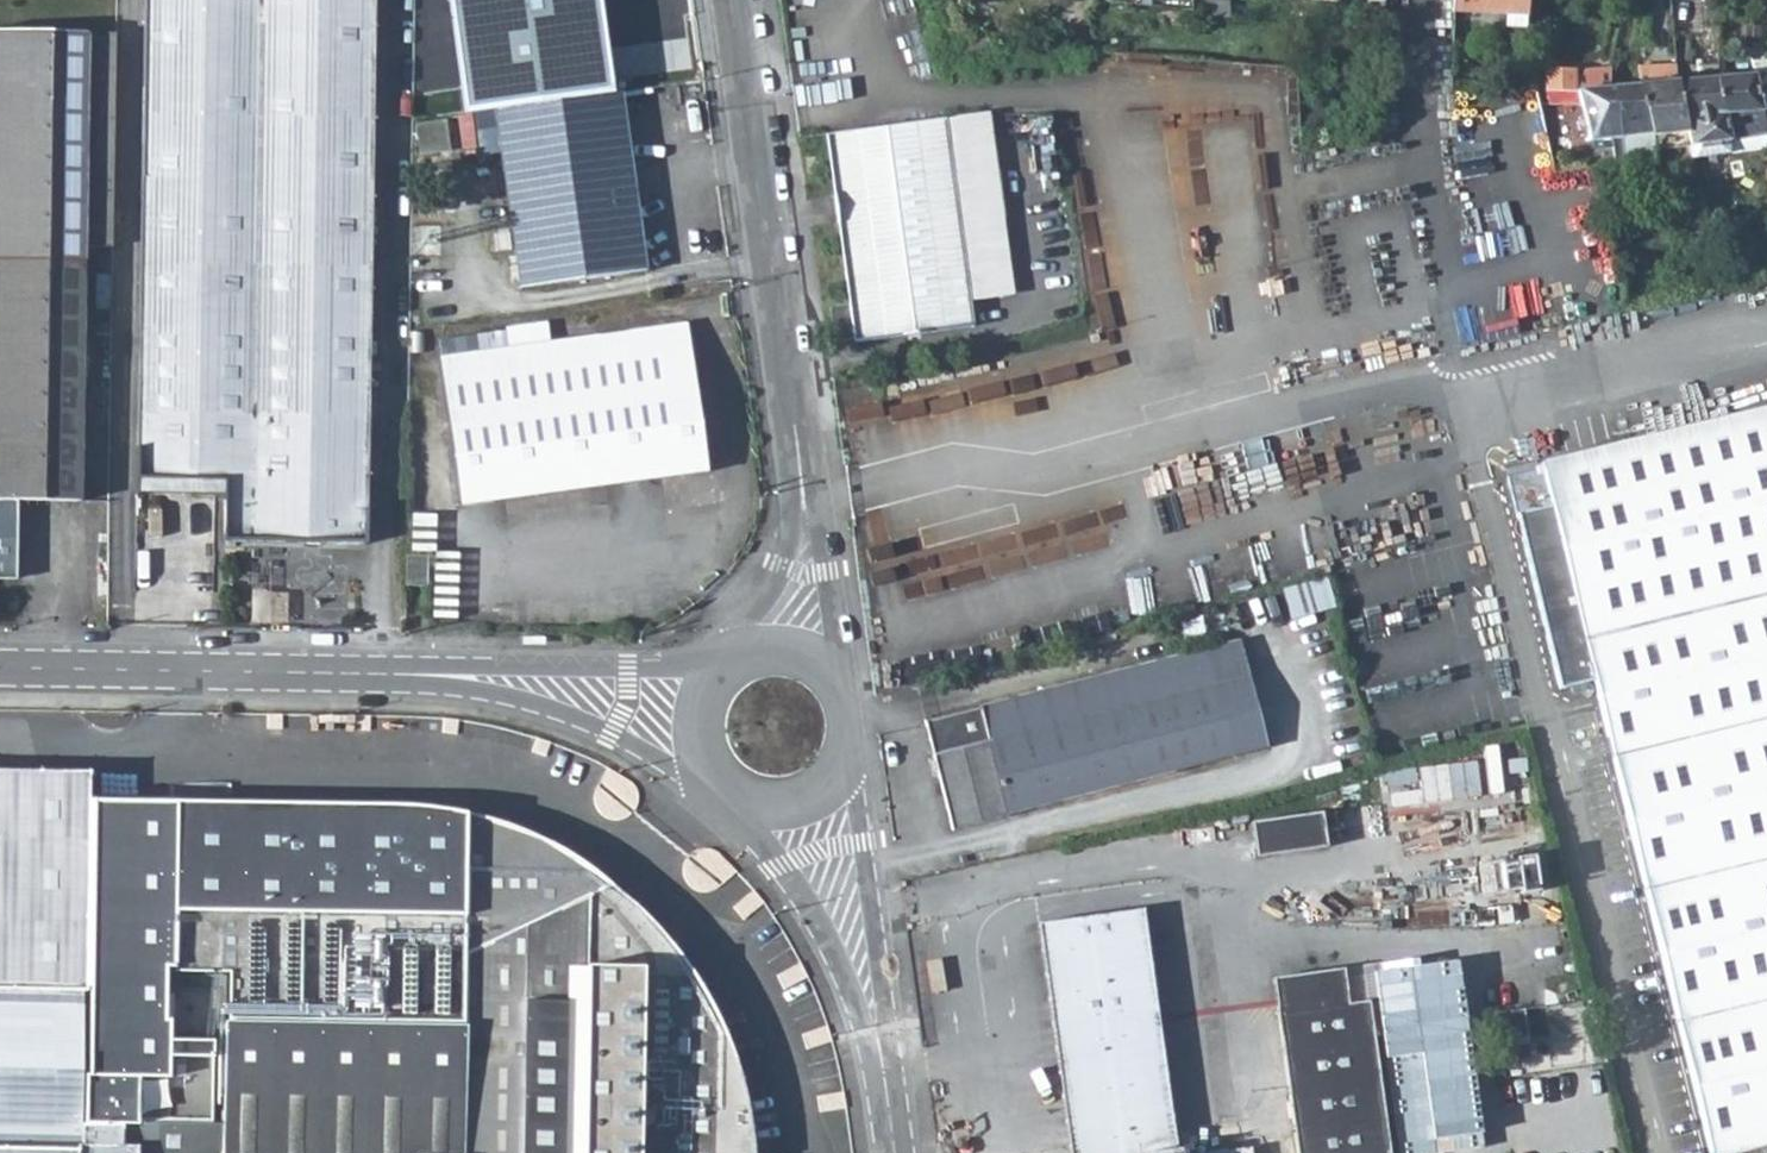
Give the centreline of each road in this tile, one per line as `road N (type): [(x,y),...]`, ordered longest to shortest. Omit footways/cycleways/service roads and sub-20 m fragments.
road 1 (residential): [(792,416),(737,0)]
road 2 (residential): [(901,1152),(868,843),(850,760)]
road 3 (residential): [(744,804),(851,979),(895,1152)]
road 4 (residential): [(364,674),(539,704),(712,782)]
road 5 (residential): [(364,674),(0,668)]
road 6 (residential): [(719,665),(364,674)]
road 7 (residential): [(852,702),(792,416)]
road 8 (residential): [(792,416),(788,551),(726,659)]
road 9 (residential): [(852,702),(835,671),(805,650),(768,644),(726,659)]
road 10 (residential): [(719,665),(698,693),(691,721),(695,754),(712,782)]
road 11 (residential): [(744,804),(806,803),(850,760)]

